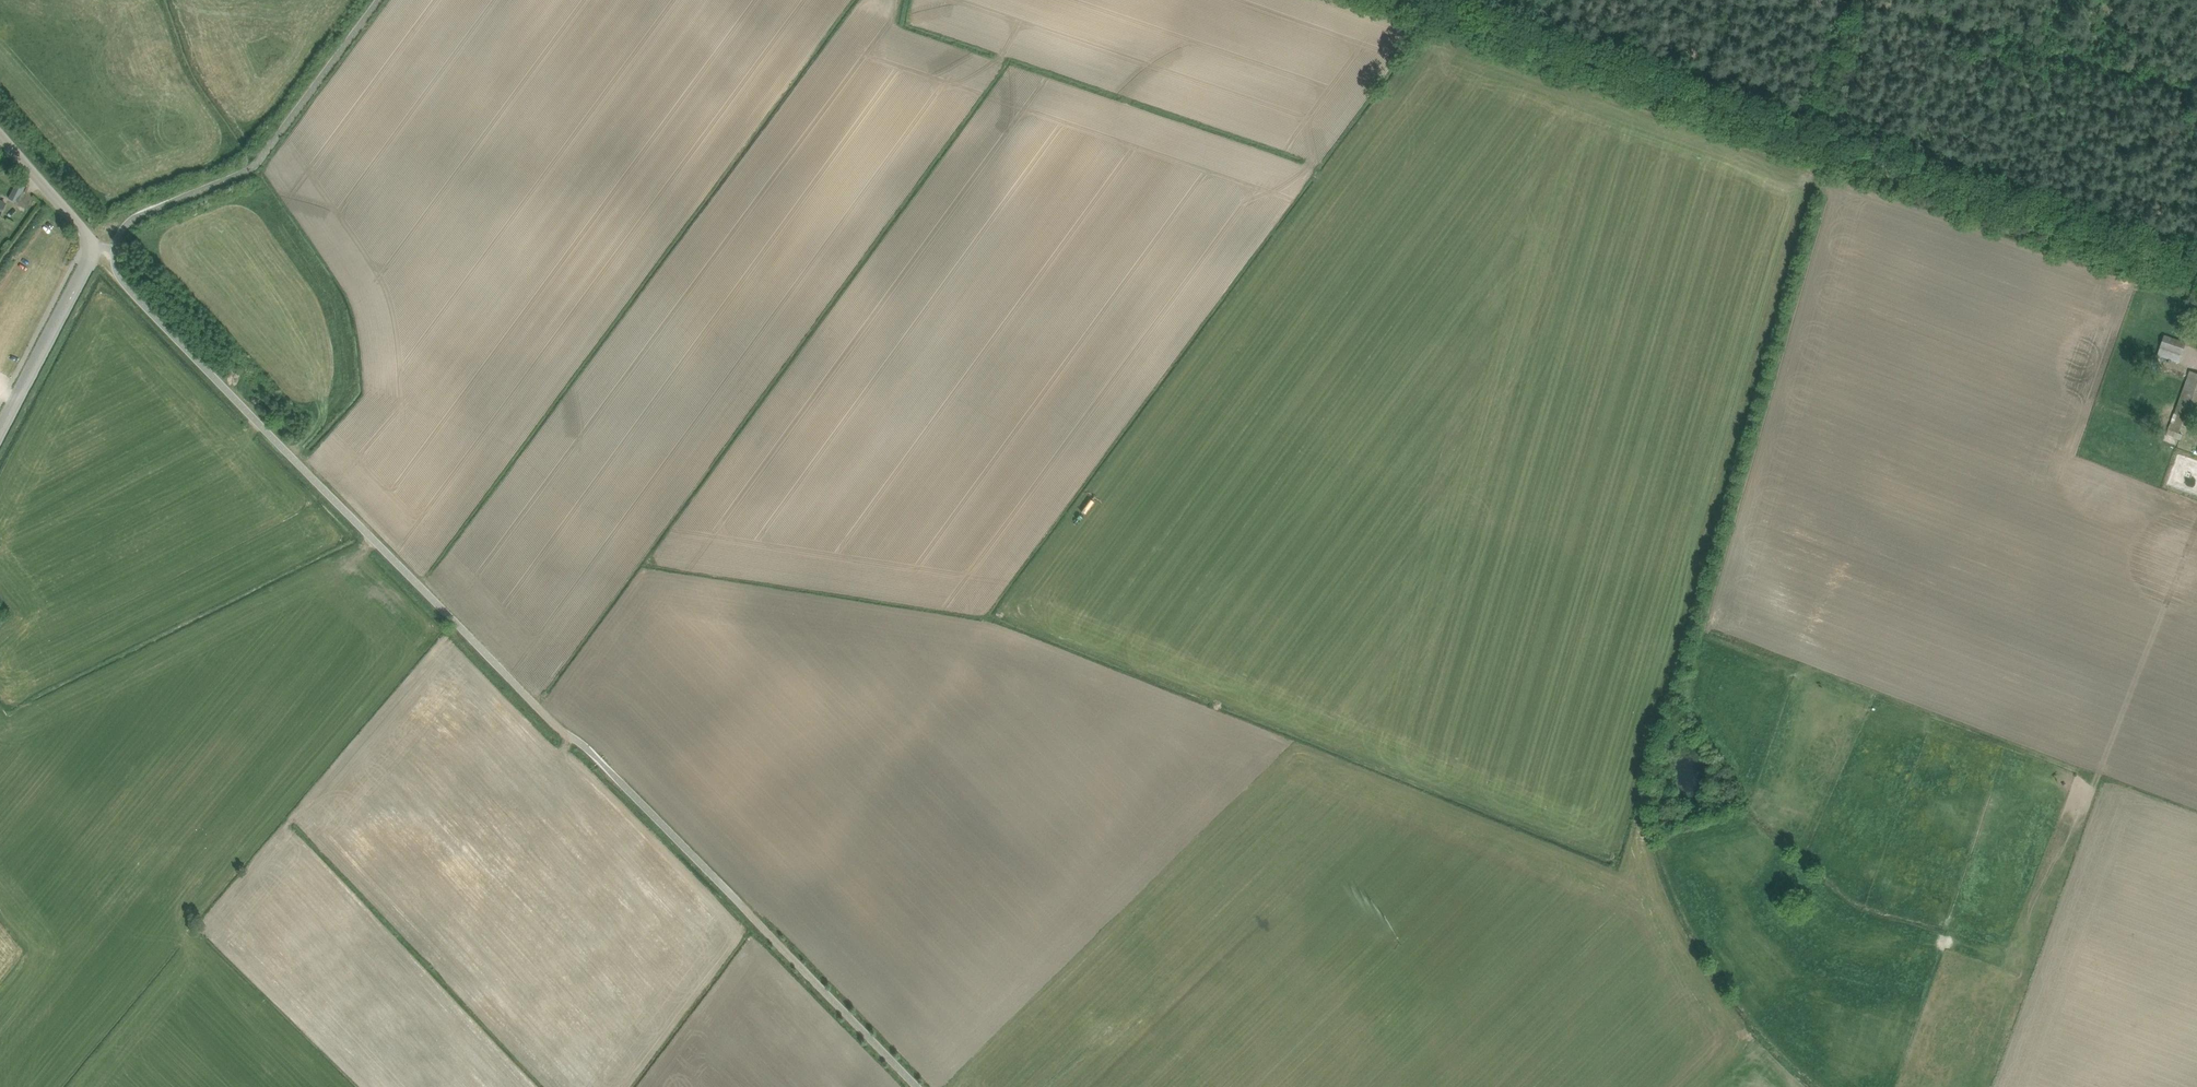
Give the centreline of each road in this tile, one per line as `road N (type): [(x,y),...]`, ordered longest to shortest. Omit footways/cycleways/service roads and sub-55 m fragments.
road 1 (tertiary): [(2196,272),(1417,0)]
road 2 (unclassified): [(91,247),(0,135)]

